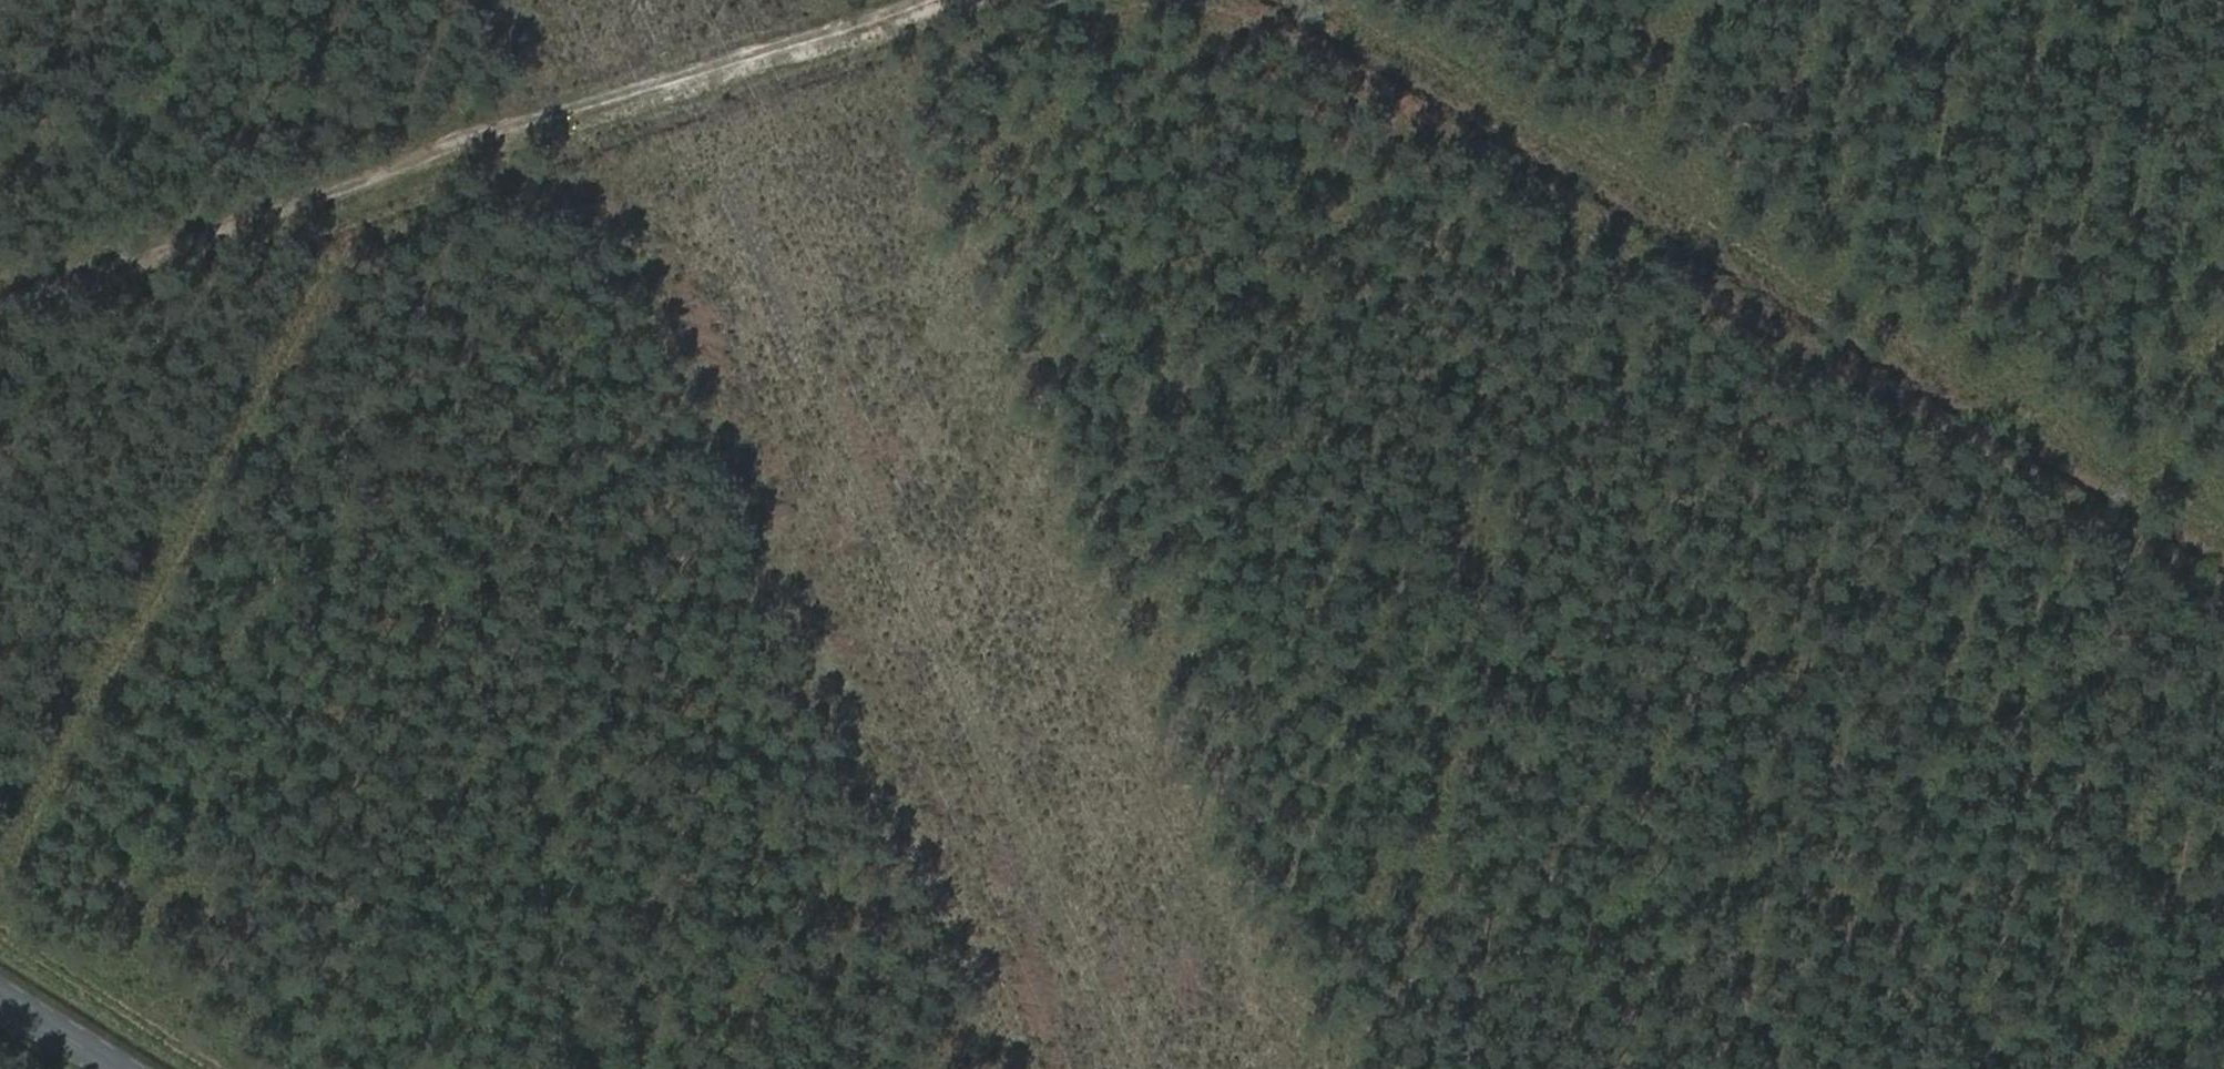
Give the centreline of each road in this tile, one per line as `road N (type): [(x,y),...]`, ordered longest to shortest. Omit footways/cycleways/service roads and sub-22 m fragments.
road 1 (track): [(917,0),(449,139),(364,178),(0,305)]
road 2 (secondary): [(0,995),(120,1068)]

